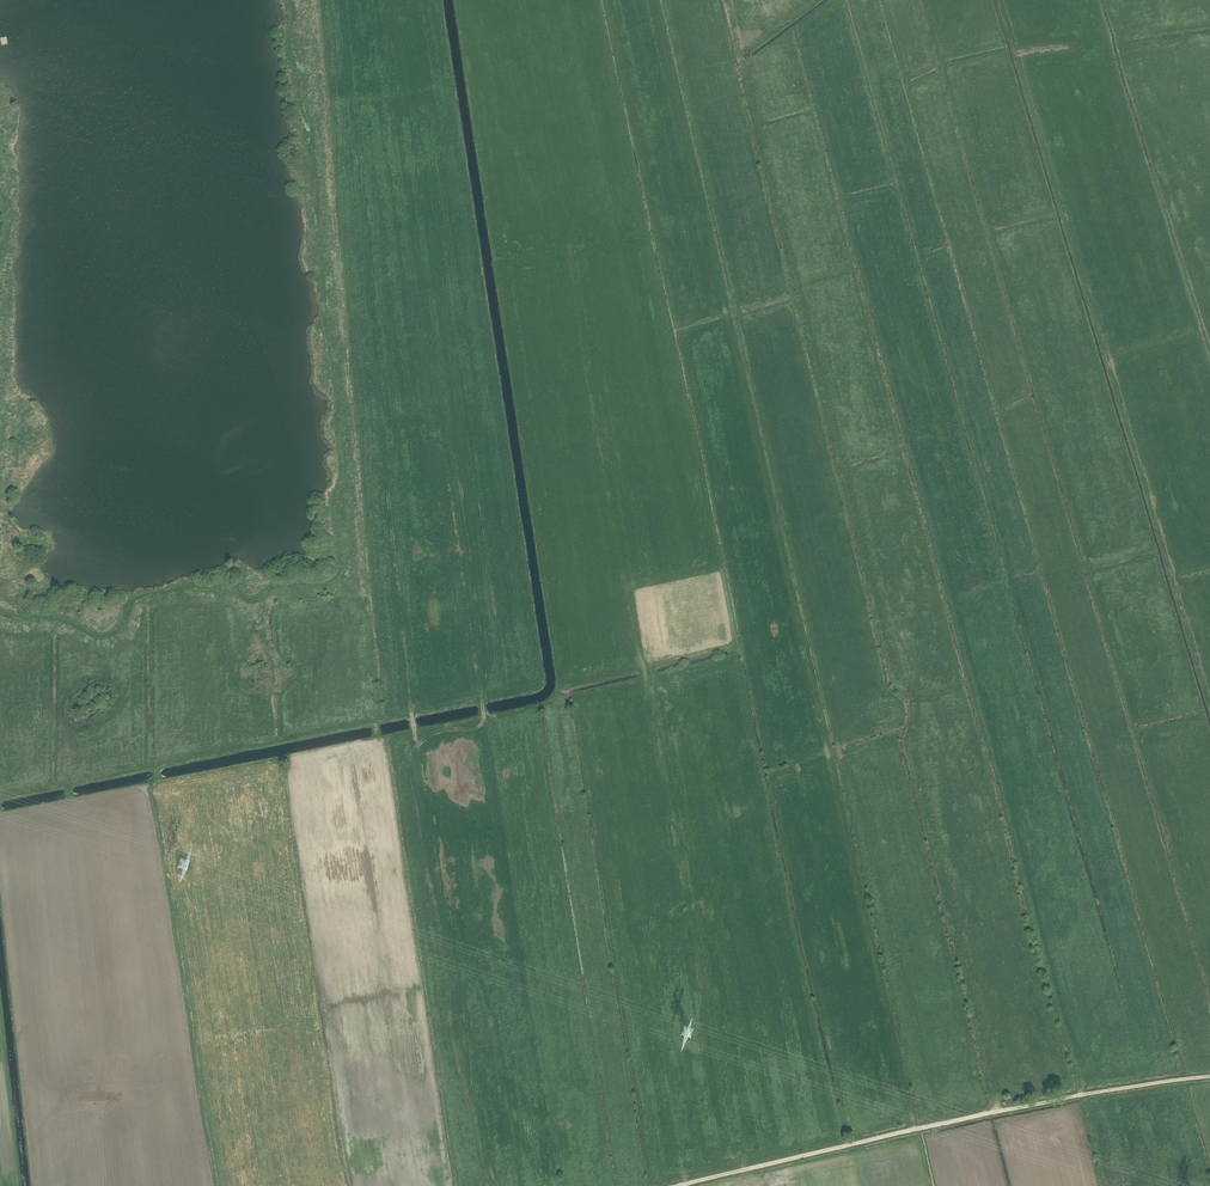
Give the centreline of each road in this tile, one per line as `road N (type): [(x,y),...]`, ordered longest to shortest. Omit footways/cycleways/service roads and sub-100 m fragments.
road 1 (track): [(682,1185),(1008,1111),(1209,1078)]

